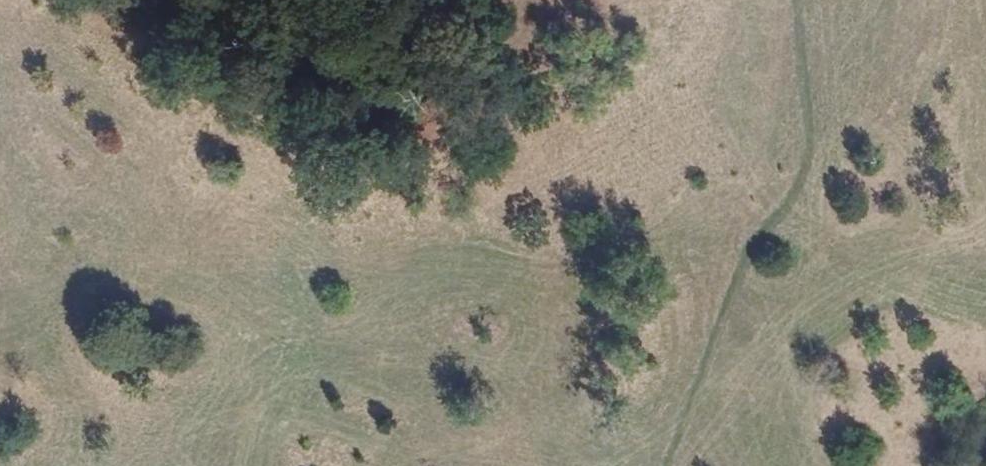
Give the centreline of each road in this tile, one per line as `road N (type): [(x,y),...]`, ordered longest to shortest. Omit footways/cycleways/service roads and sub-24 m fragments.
road 1 (track): [(662,465),(717,346),(801,0)]

